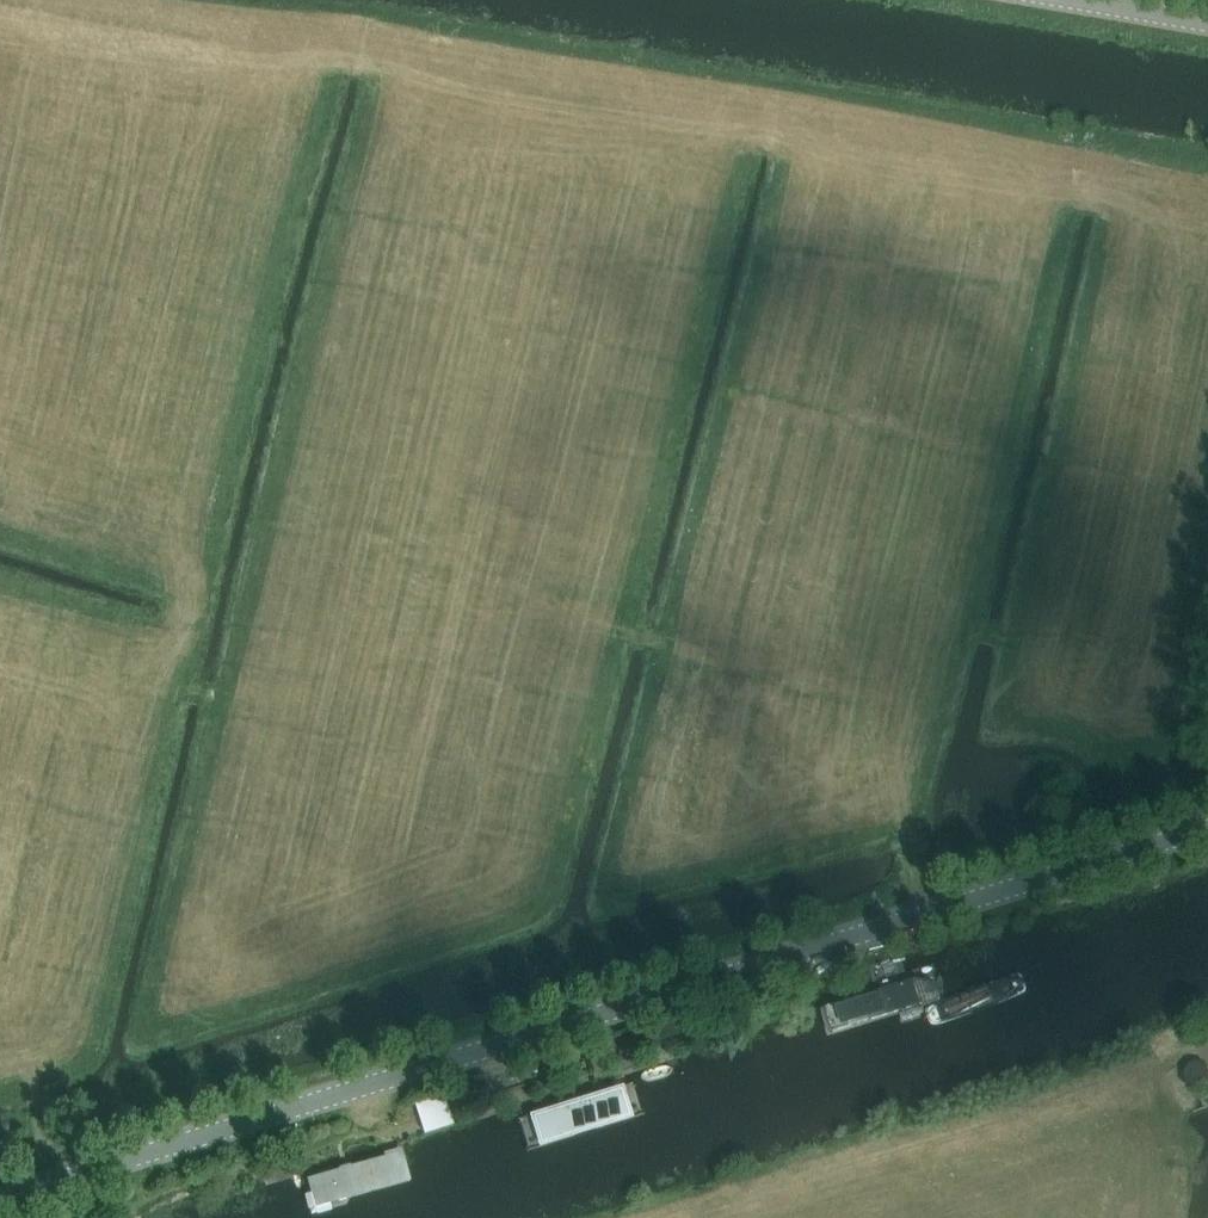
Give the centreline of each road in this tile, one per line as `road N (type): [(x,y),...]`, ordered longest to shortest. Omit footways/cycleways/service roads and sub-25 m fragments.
road 1 (tertiary): [(0,1197),(1207,828)]

